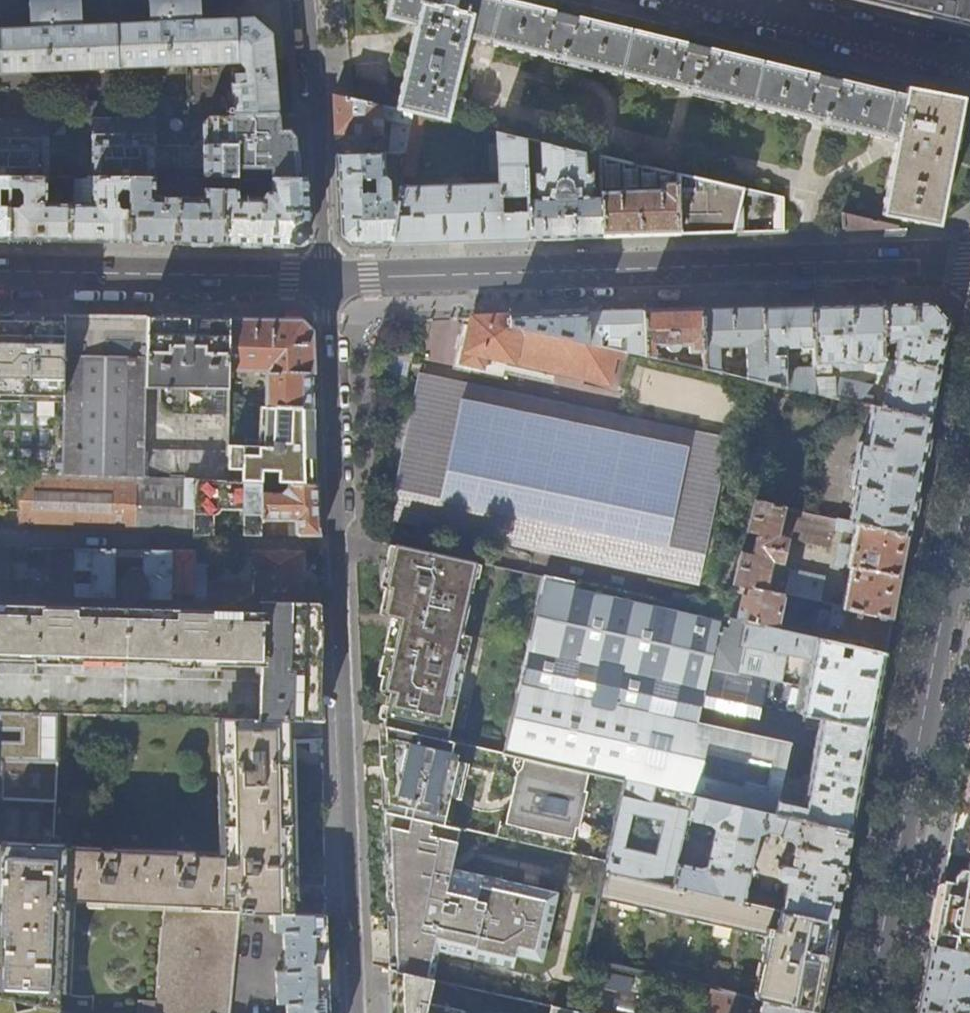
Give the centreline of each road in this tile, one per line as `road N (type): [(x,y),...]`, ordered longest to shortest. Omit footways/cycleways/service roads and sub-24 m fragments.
road 1 (residential): [(358,1012),(325,280)]
road 2 (residential): [(325,280),(969,264)]
road 3 (residential): [(865,1012),(969,463)]
road 4 (residential): [(0,273),(325,280)]
road 5 (residential): [(307,0),(325,280)]
road 6 (residential): [(969,63),(705,0)]

